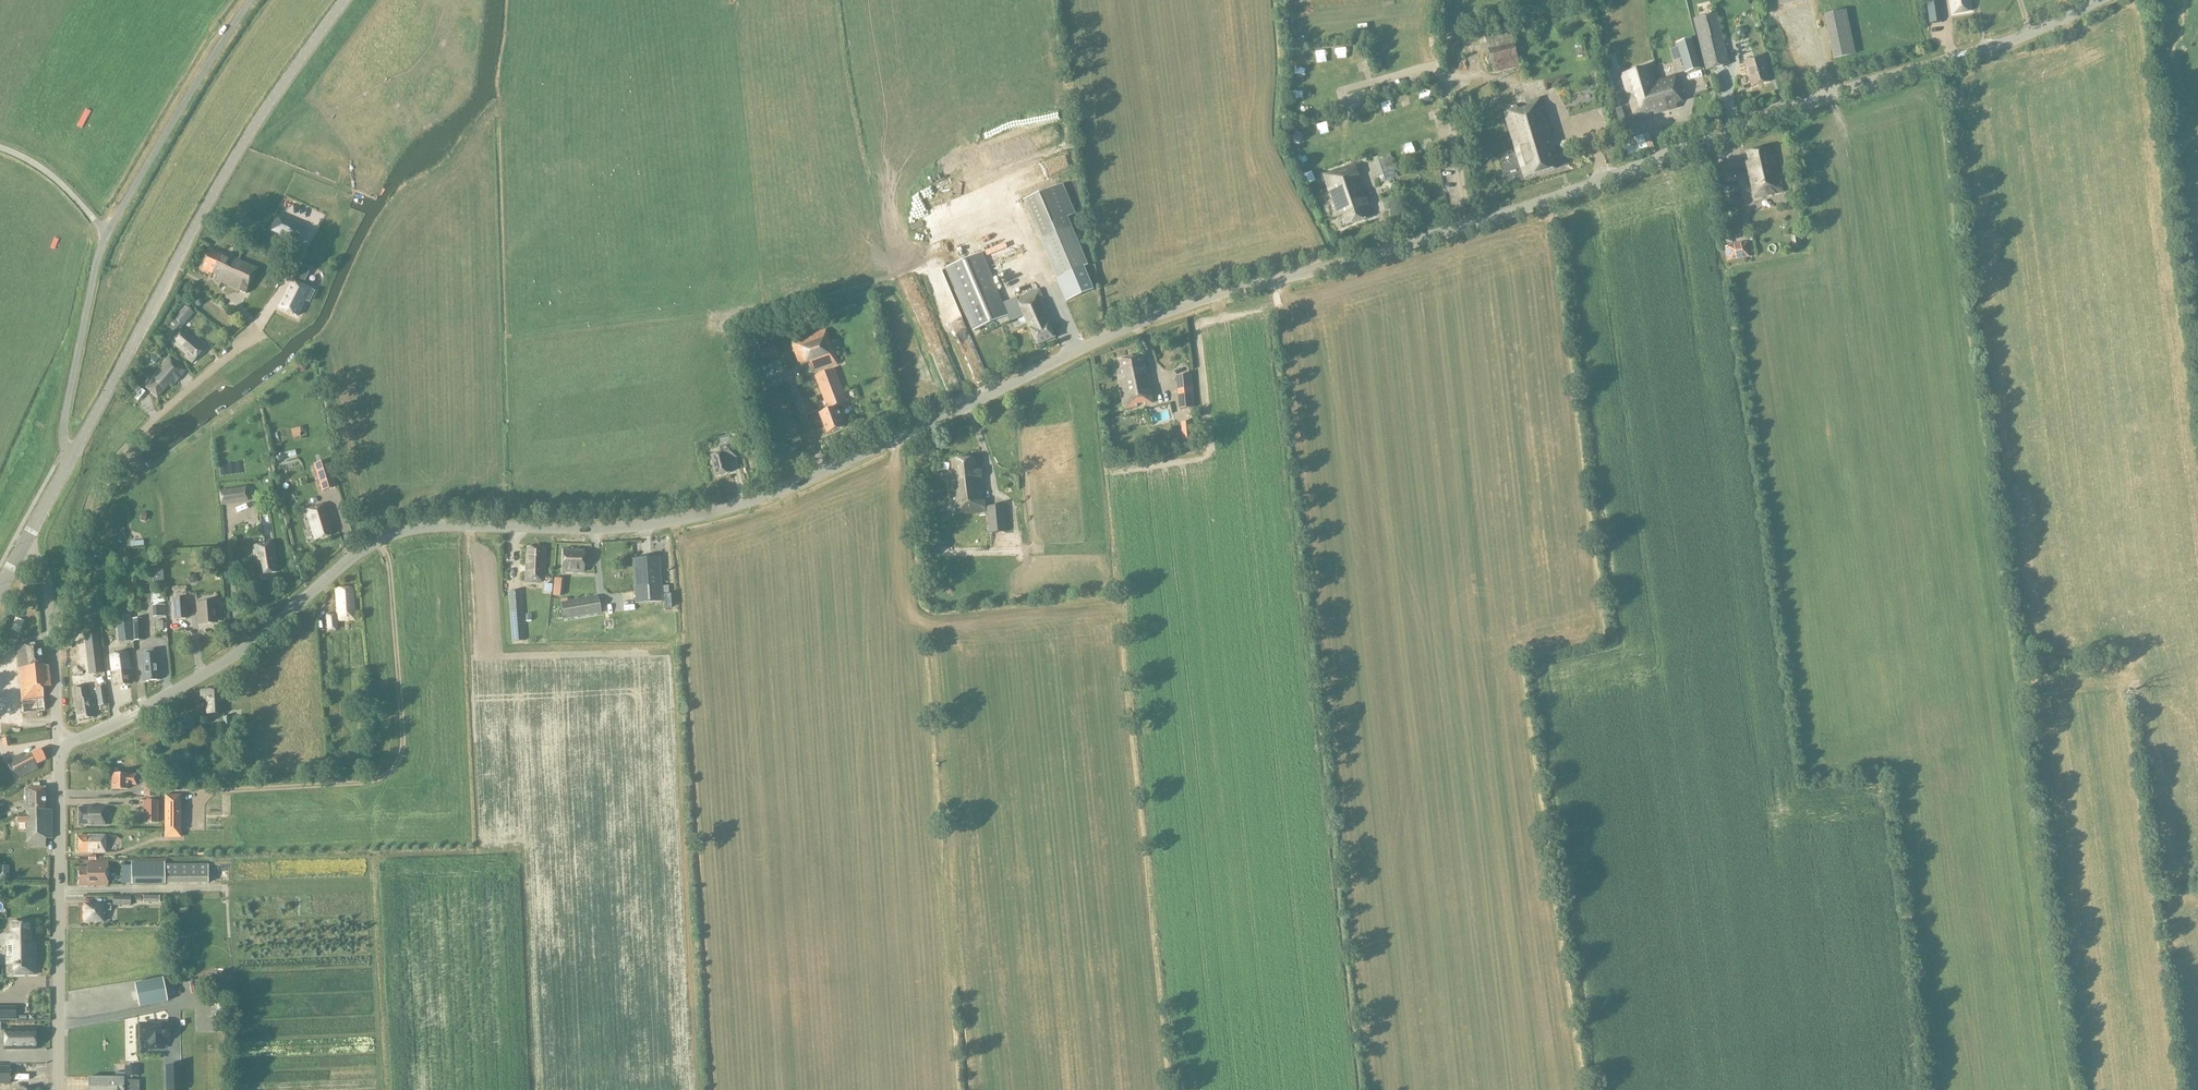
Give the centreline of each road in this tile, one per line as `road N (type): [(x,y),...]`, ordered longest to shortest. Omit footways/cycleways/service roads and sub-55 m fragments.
road 1 (unclassified): [(58,747),(221,664),(383,537),(443,525),(619,527),(744,503),(1192,302),(1570,193),(1827,95),(2021,37),(2093,0)]
road 2 (tertiary): [(72,456),(229,167),(346,0)]
road 3 (unclassified): [(72,456),(65,417),(100,249),(249,0)]
road 4 (track): [(376,541),(388,563),(401,727),(396,765),(369,781),(197,792)]
road 5 (unclassified): [(262,332),(164,409),(106,470),(50,620)]
road 6 (unclassified): [(59,1089),(58,747)]
road 7 (unclassified): [(58,747),(50,620)]

